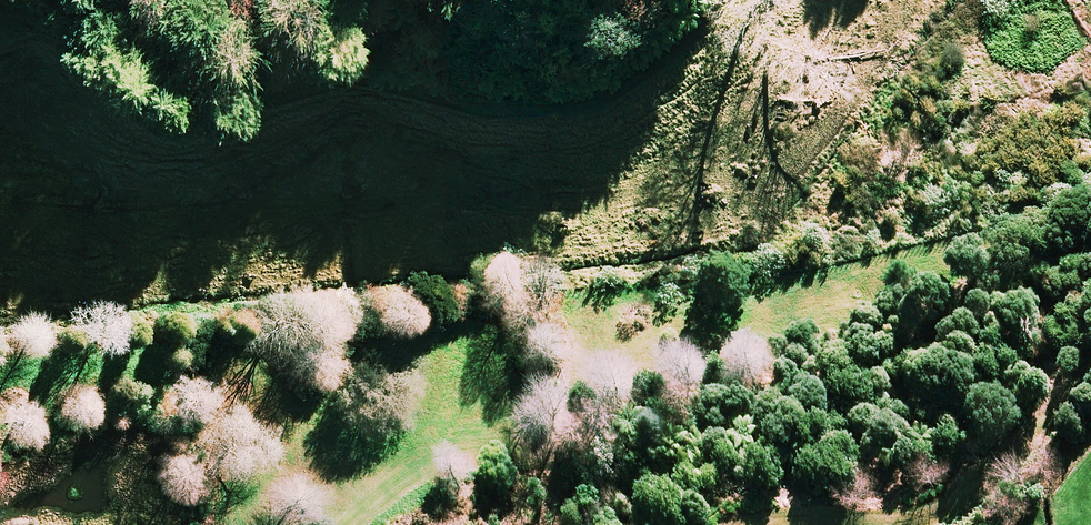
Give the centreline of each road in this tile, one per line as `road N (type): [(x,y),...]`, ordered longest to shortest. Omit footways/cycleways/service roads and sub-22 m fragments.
road 1 (track): [(0,27),(50,27),(137,114),(311,70),(529,113),(638,113),(701,0)]
road 2 (track): [(1090,235),(982,260),(806,330),(485,424),(415,456),(338,511)]
road 3 (track): [(747,524),(899,516),(936,505),(973,483),(1090,381)]

